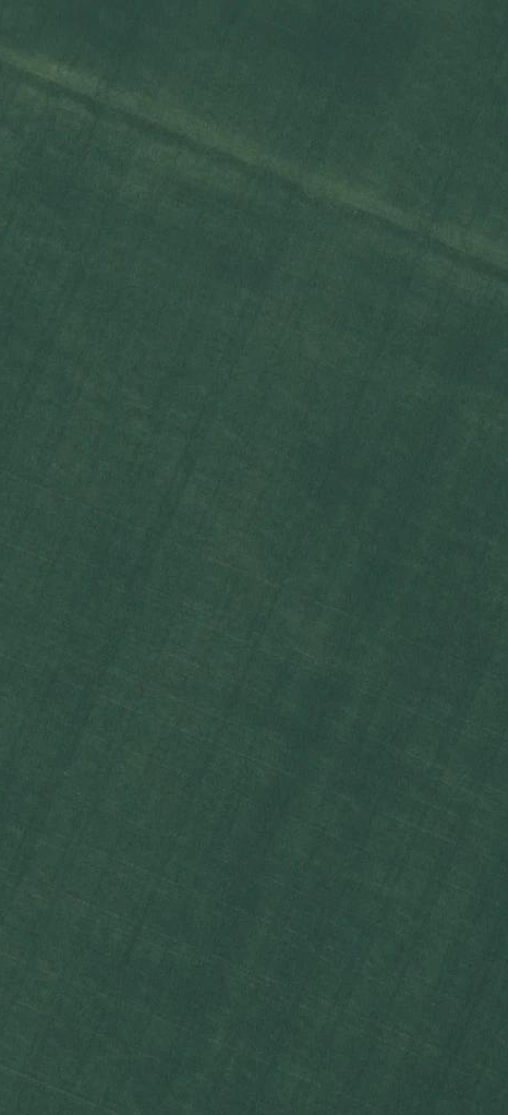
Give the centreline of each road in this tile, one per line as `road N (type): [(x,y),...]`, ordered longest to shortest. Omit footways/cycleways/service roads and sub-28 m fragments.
road 1 (track): [(507,269),(0,57)]

